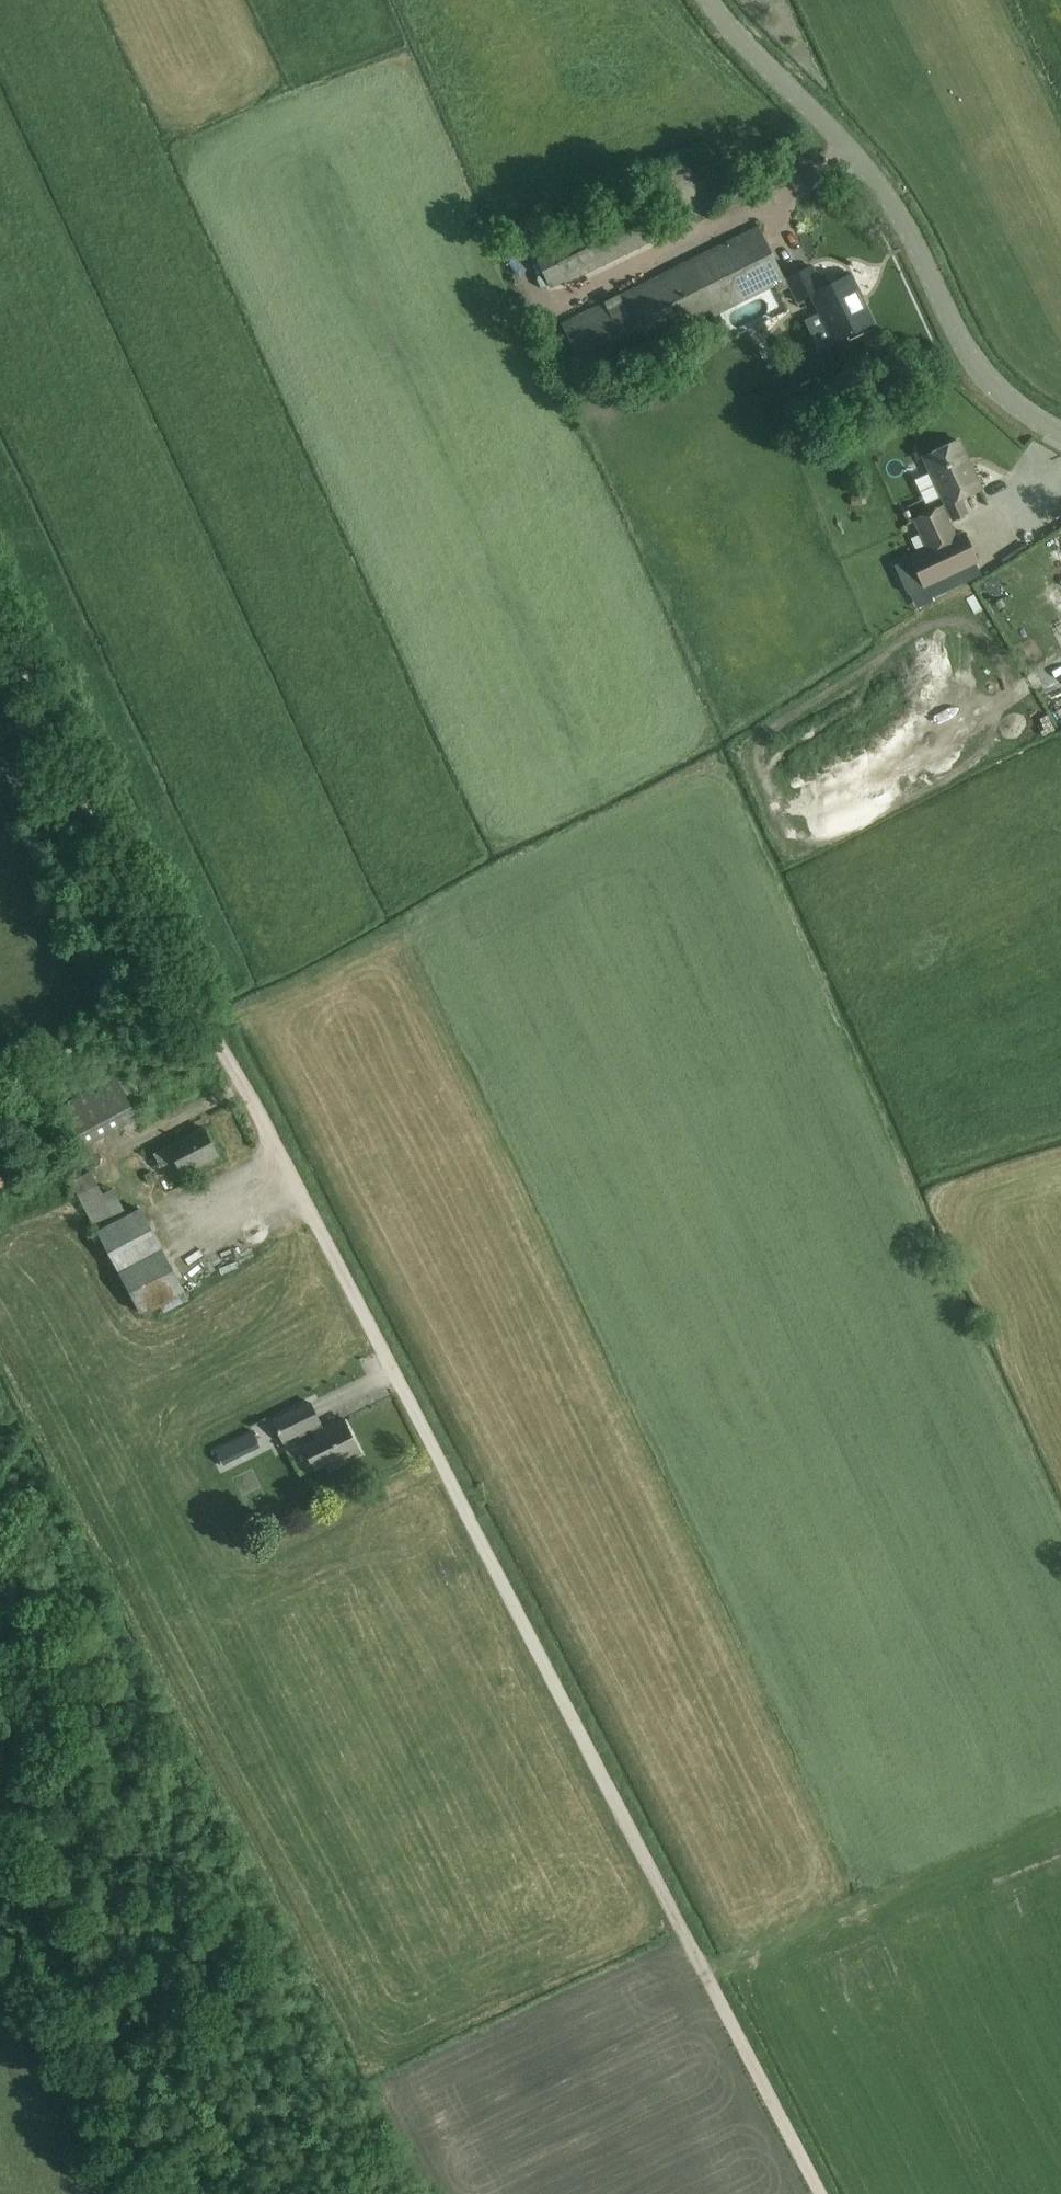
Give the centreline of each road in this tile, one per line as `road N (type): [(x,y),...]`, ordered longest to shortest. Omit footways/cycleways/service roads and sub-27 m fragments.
road 1 (track): [(818,2193),(0,632)]
road 2 (tertiary): [(1060,432),(990,384),(960,345),(895,207),(707,0)]
road 3 (track): [(0,1930),(144,2193)]

